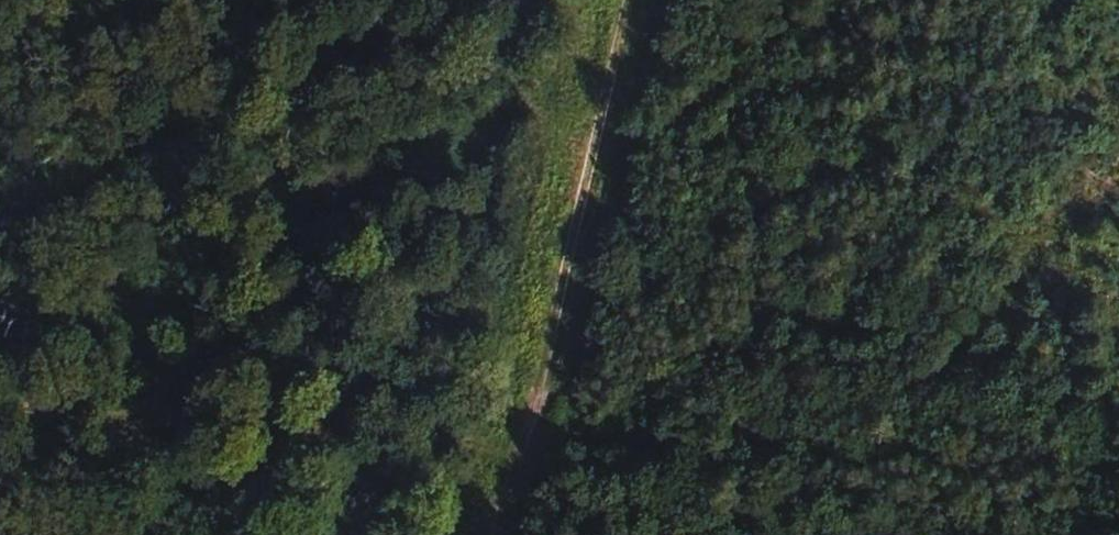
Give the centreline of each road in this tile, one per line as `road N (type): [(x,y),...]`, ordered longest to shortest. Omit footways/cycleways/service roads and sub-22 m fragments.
road 1 (track): [(525,441),(0,412)]
road 2 (track): [(525,441),(633,0)]

